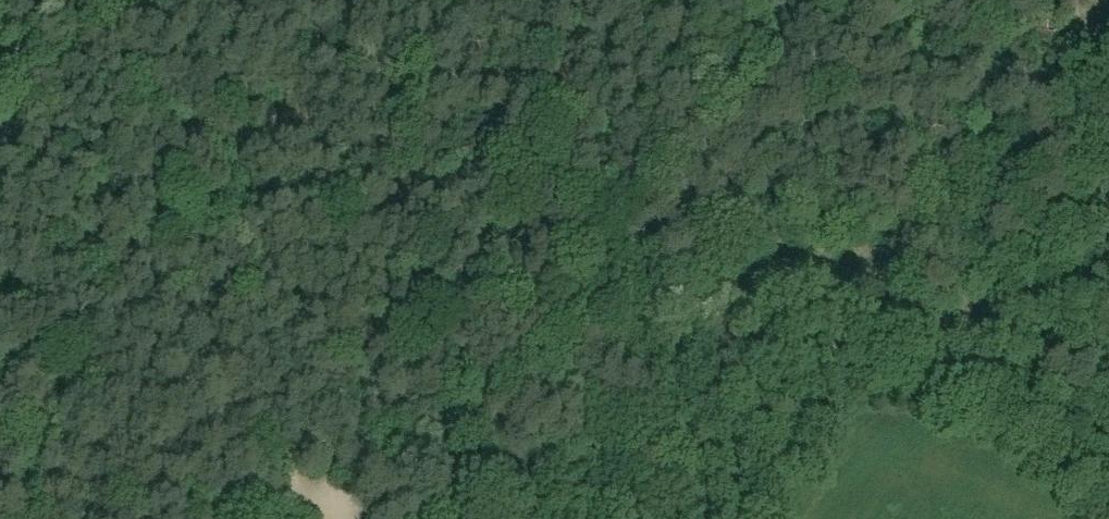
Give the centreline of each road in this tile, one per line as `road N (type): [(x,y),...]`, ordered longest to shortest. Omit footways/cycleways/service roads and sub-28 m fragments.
road 1 (track): [(625,0),(861,121),(922,182),(959,240),(964,294),(988,355),(1108,467)]

